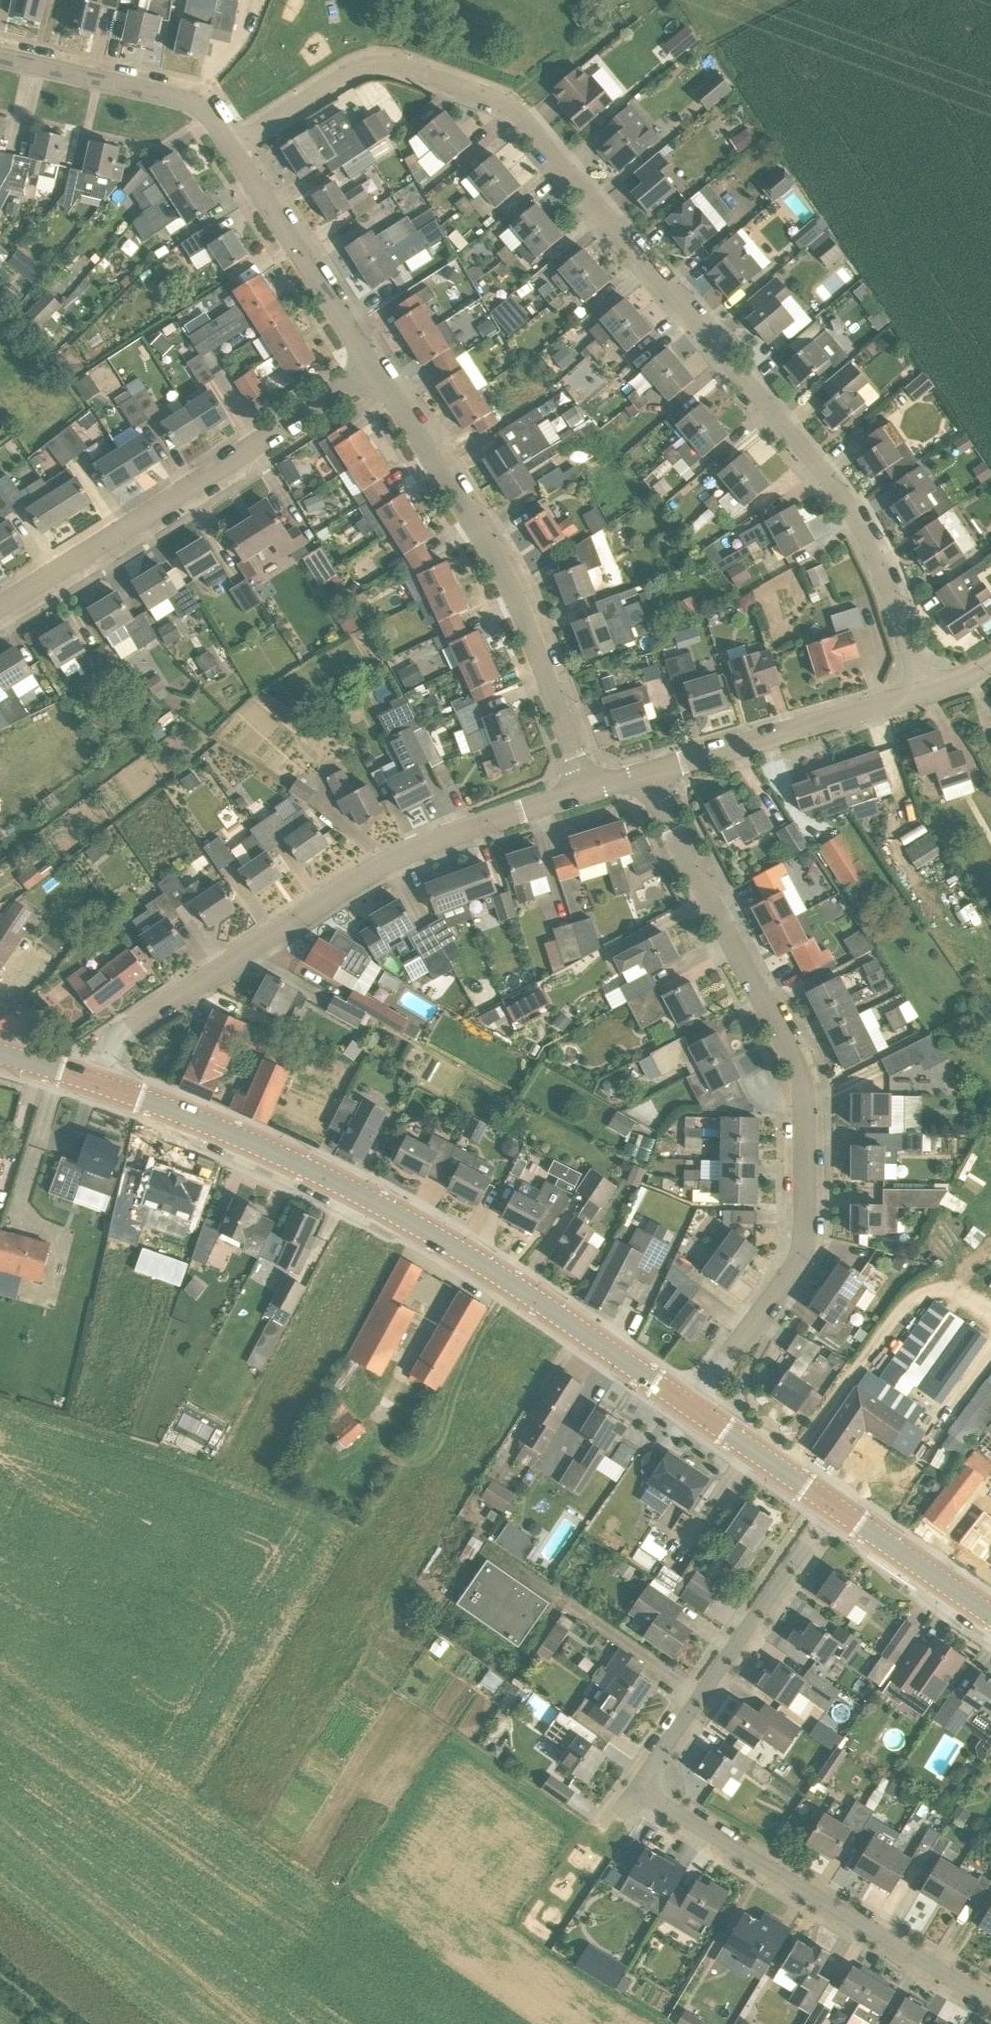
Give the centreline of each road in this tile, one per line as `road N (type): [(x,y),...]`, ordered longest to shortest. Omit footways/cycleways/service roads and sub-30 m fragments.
road 1 (residential): [(927,691),(857,529),(518,127),(476,100),(384,74),(353,75),(237,152)]
road 2 (residential): [(990,2004),(651,1795),(650,1772),(834,1507)]
road 3 (residential): [(694,1408),(802,1248),(804,1091),(660,804),(652,773)]
road 4 (tertiary): [(694,1408),(409,1220),(251,1141),(102,1085)]
road 5 (unclassified): [(102,1085),(116,1042),(133,1024),(372,875),(492,821),(588,790)]
road 6 (residential): [(588,790),(514,595),(375,373)]
road 7 (residential): [(0,610),(375,373)]
road 8 (unclassified): [(652,773),(927,691)]
road 9 (residential): [(237,152),(215,121),(182,100),(0,57)]
road 10 (residential): [(375,373),(237,152)]
road 11 (tertiary): [(990,1615),(834,1507)]
road 12 (tertiary): [(834,1507),(694,1408)]

